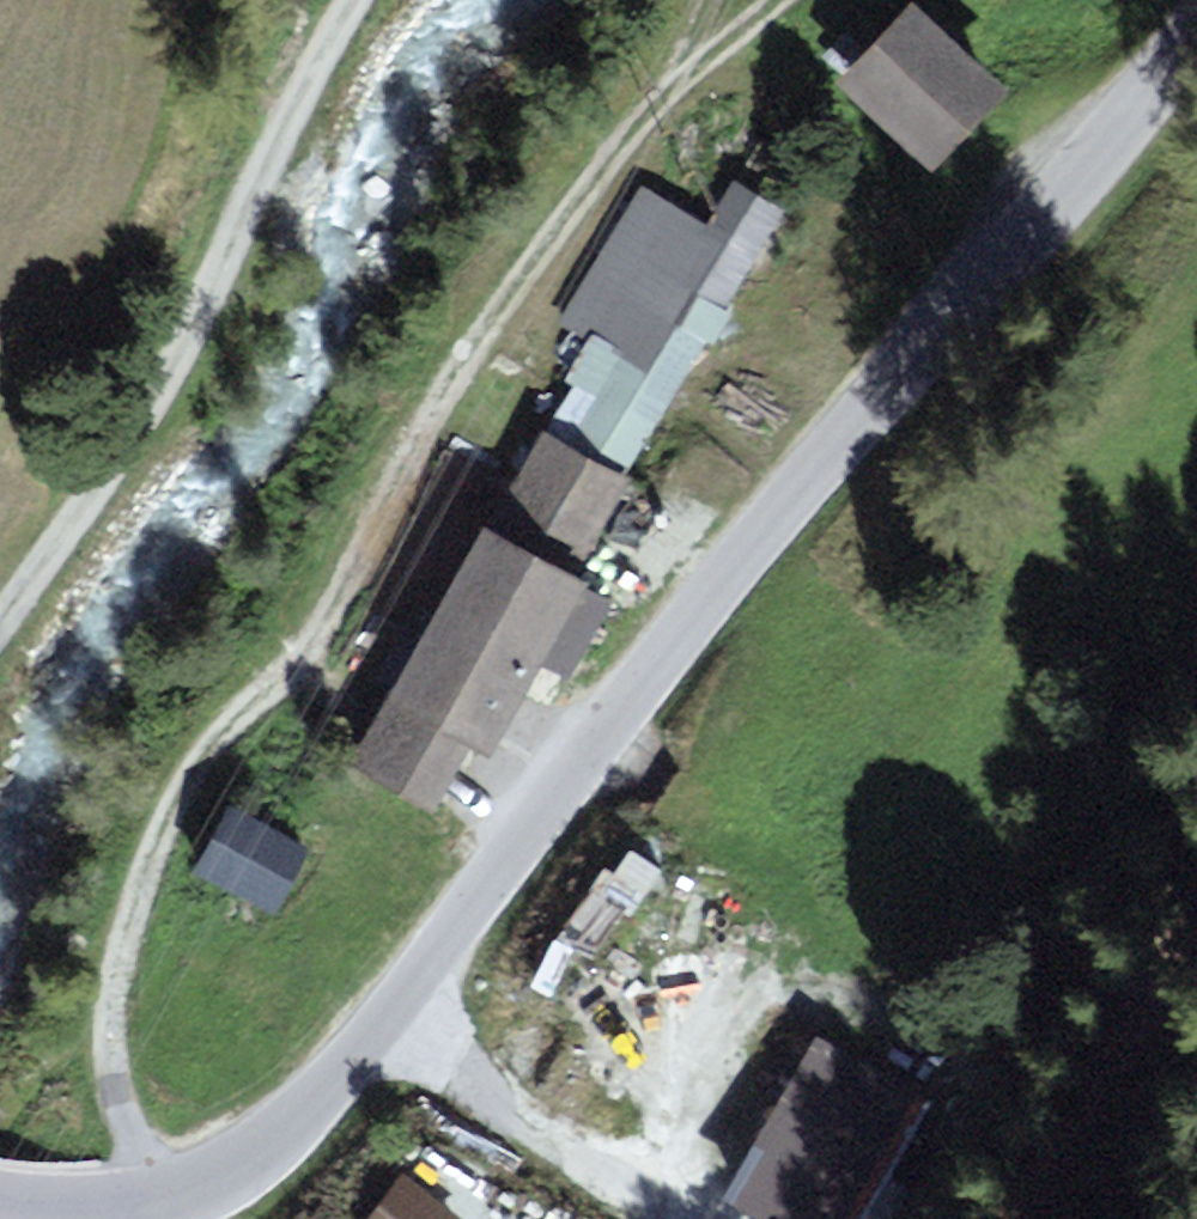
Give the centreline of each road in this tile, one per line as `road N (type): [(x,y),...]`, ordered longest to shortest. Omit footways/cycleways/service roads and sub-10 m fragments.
road 1 (tertiary): [(1196,13),(292,1141),(165,1204),(61,1218)]
road 2 (track): [(167,1218),(113,1070),(117,954),(192,781),(325,621),(451,366),(624,137),(683,81)]
road 3 (track): [(0,628),(102,491),(293,113),(362,0)]
road 4 (track): [(389,1019),(642,1201),(650,1218)]
road 5 (unclassified): [(1105,1218),(1196,1106)]

